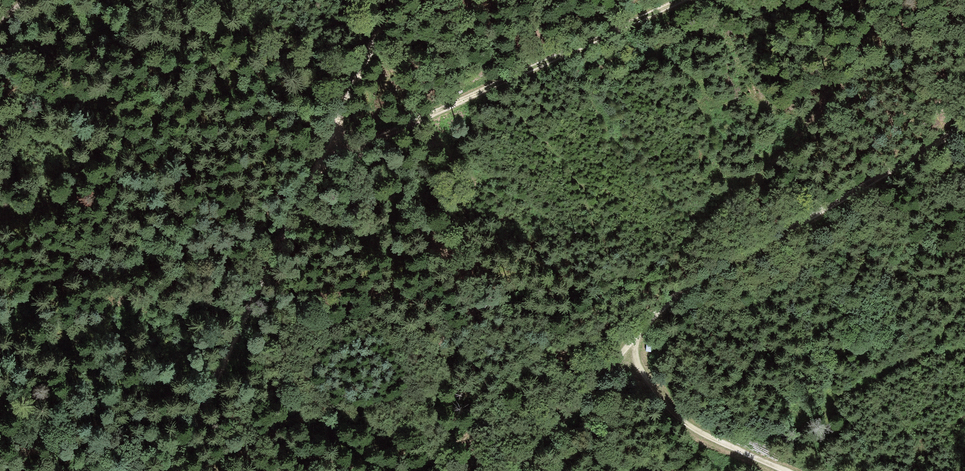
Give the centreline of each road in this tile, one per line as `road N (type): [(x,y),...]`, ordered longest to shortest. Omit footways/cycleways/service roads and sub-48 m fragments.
road 1 (track): [(964,127),(690,285),(655,312),(517,470)]
road 2 (track): [(386,0),(159,470)]
road 3 (track): [(313,140),(699,0)]
road 4 (track): [(788,470),(677,417),(642,379),(628,346)]

